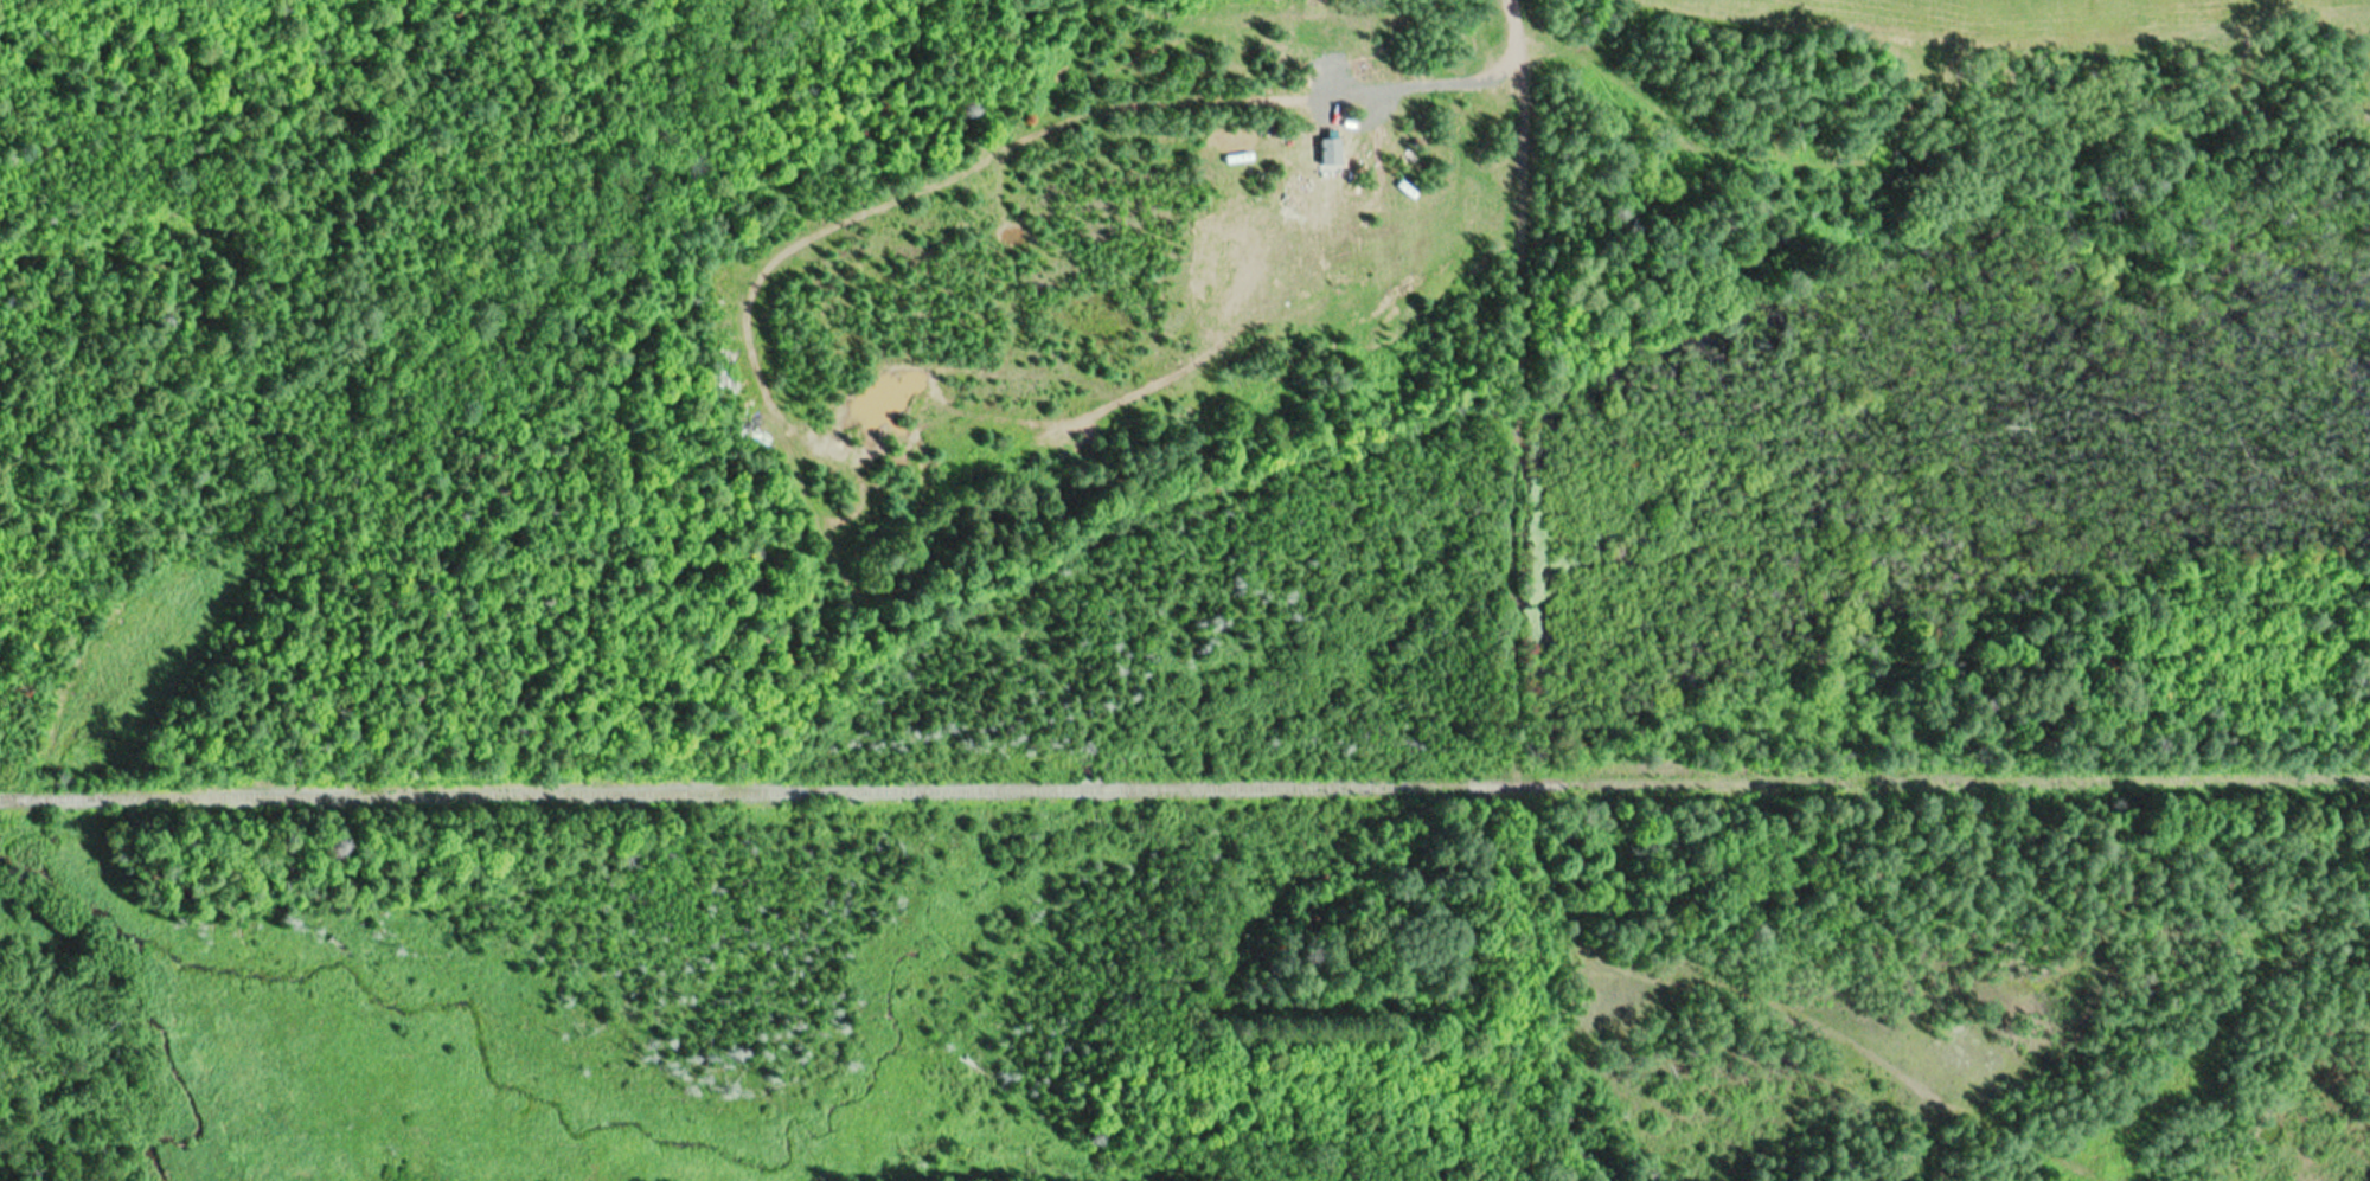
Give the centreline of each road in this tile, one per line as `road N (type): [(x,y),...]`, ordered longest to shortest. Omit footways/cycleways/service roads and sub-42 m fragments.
road 1 (residential): [(1529,851),(1543,0)]
road 2 (residential): [(2101,1180),(1857,1077),(1653,1047),(1564,952),(1529,851)]

